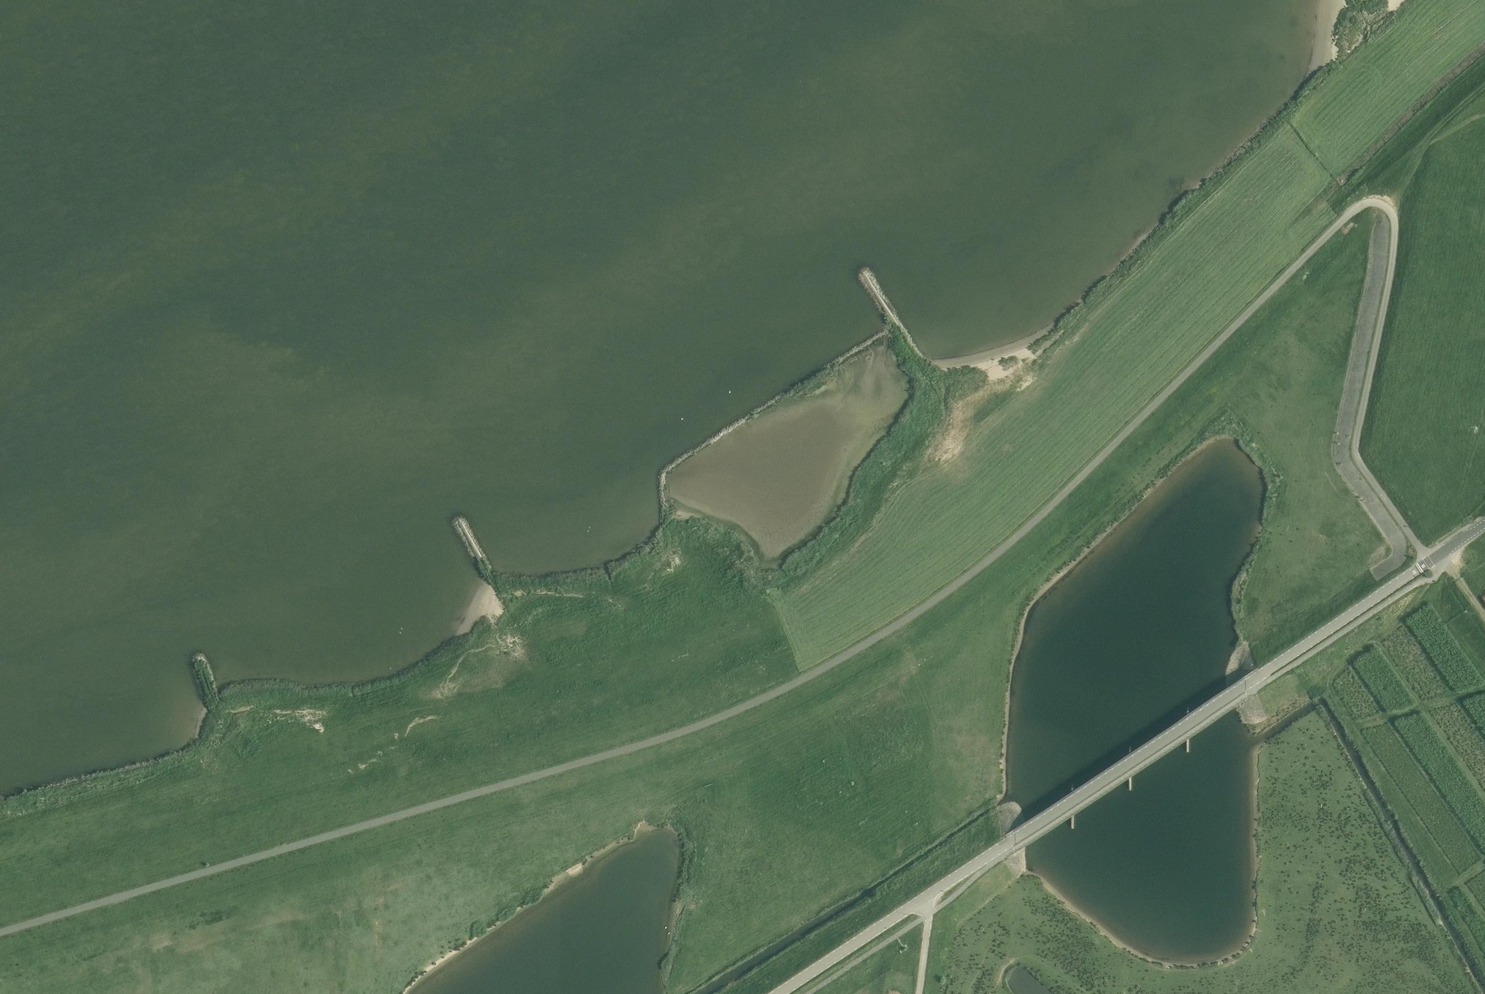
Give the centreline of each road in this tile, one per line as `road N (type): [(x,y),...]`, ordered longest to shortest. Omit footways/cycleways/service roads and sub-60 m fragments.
road 1 (secondary): [(1484,522),(777,993)]

